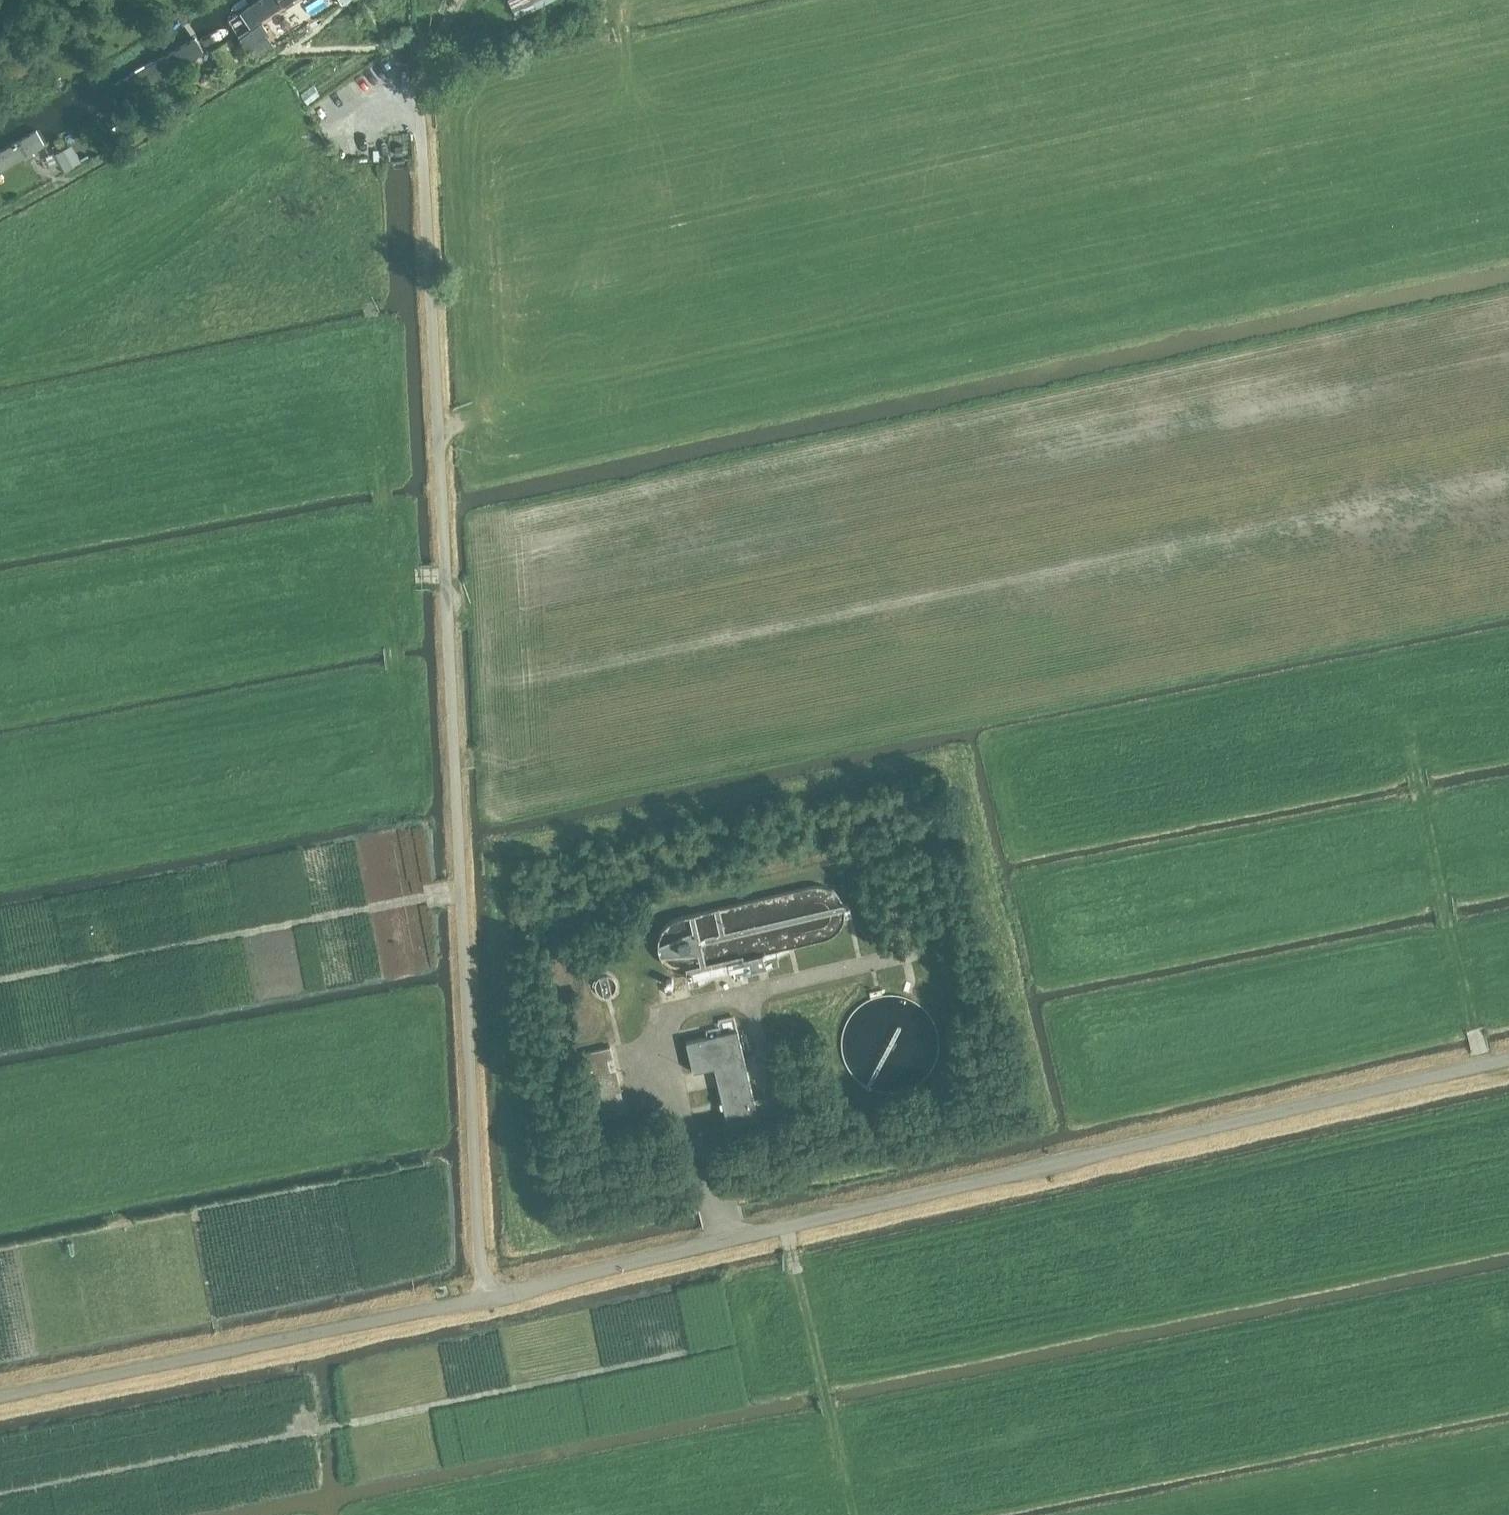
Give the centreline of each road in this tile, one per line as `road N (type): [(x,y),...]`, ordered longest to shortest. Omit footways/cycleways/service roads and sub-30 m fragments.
road 1 (unclassified): [(483,1298),(421,77)]
road 2 (unclassified): [(483,1298),(1508,1064)]
road 3 (unclassified): [(0,1400),(483,1298)]
road 4 (track): [(856,1514),(789,1229)]

